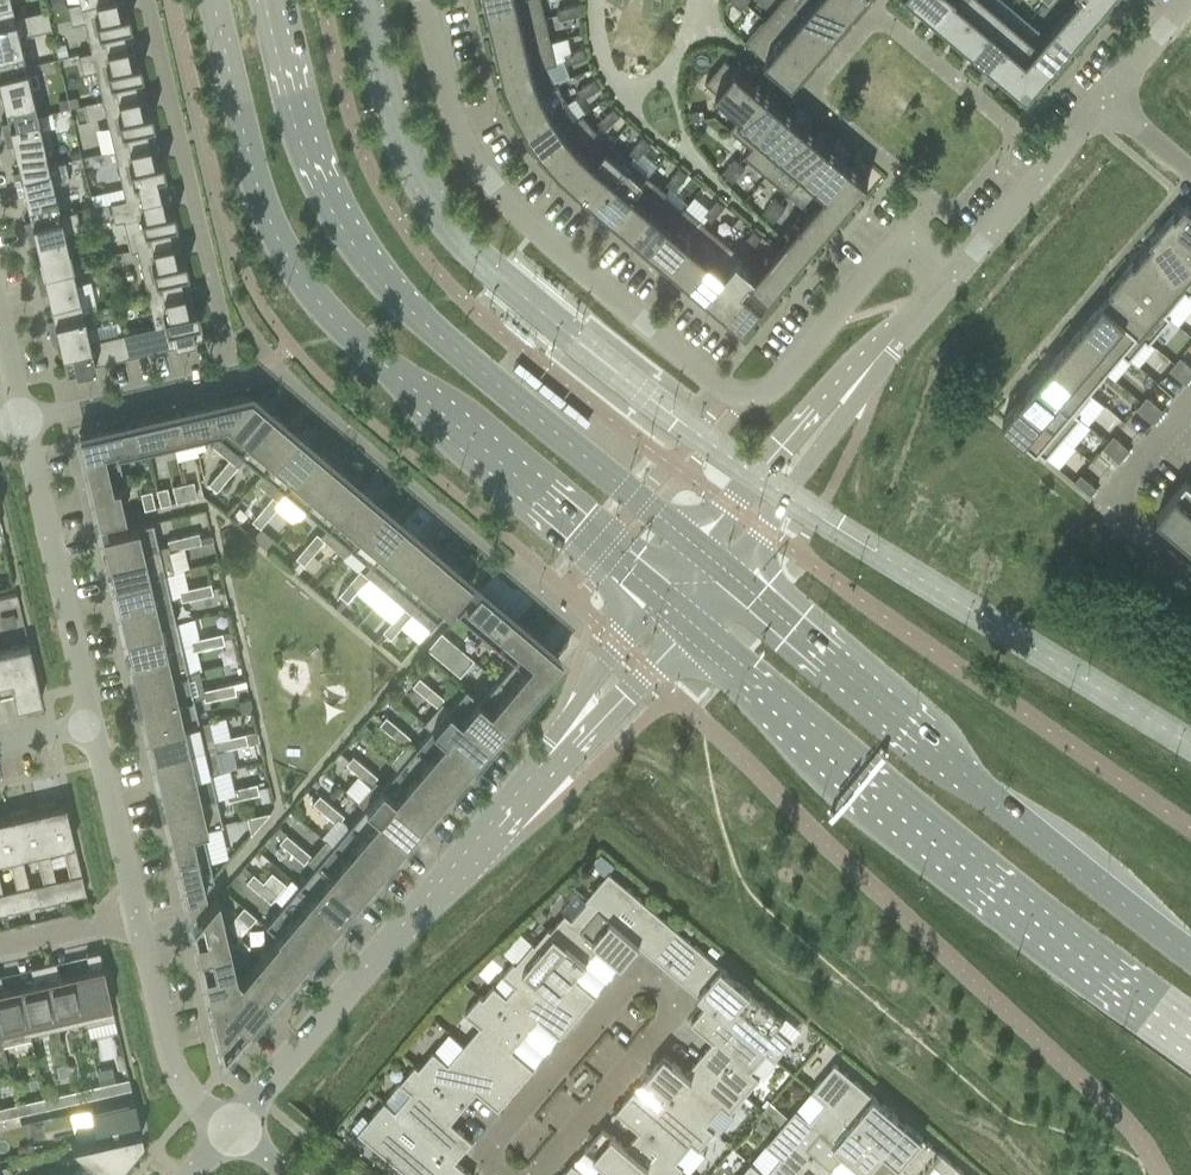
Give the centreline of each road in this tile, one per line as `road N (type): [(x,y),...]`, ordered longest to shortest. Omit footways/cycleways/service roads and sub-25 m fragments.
road 1 (residential): [(426,0),(469,157),(515,211),(601,289),(744,399),(767,395),(790,375),(901,241),(948,280)]
road 2 (secondary): [(215,0),(263,210),(309,292),(365,351),(662,601)]
road 3 (secondary): [(702,553),(398,300),(348,237),(316,163),(277,0)]
road 4 (secondary): [(684,619),(1100,976),(1190,1043)]
road 5 (secondary): [(1190,956),(723,571)]
road 6 (residential): [(498,1174),(480,1160),(644,967),(681,998),(530,1174)]
road 7 (residential): [(220,1146),(559,744)]
road 8 (unclassified): [(147,0),(236,380)]
road 9 (unclassified): [(90,728),(18,427)]
road 10 (unclassified): [(220,1146),(160,1014),(137,919)]
road 11 (residential): [(948,280),(1104,101)]
road 12 (unclassified): [(18,427),(236,380)]
road 13 (residential): [(723,571),(844,419),(851,393)]
road 14 (residential): [(851,393),(826,406),(702,553)]
road 15 (residential): [(1190,561),(1116,500),(1190,409)]
road 16 (unclassified): [(137,919),(90,728)]
road 17 (residential): [(559,744),(608,710),(684,619)]
road 18 (residential): [(662,601),(591,686),(559,744)]
road 19 (unclassified): [(0,951),(137,919)]
road 20 (residential): [(1104,101),(1189,0)]

